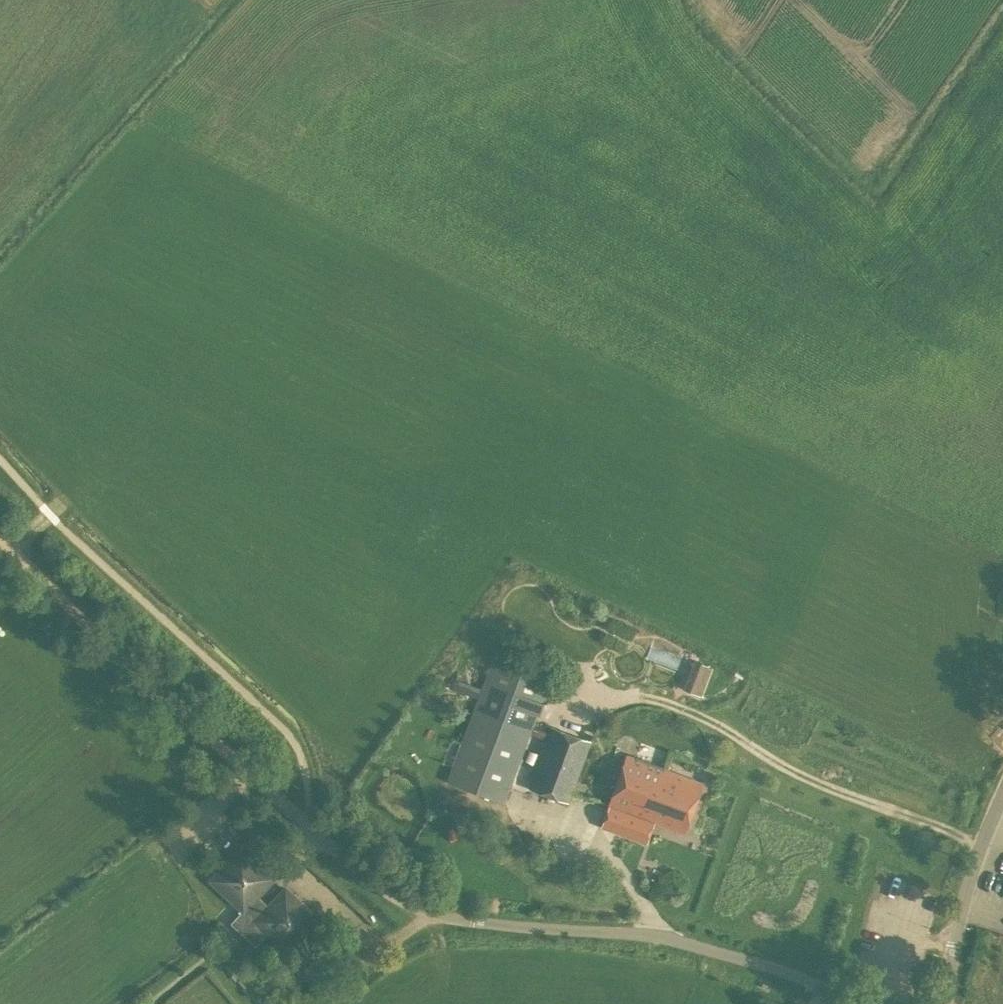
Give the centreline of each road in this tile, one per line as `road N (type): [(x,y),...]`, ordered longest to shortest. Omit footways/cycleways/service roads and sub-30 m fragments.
road 1 (unclassified): [(845,1003),(807,980),(660,935),(433,916),(311,830)]
road 2 (track): [(311,830),(0,537)]
road 3 (residential): [(794,555),(906,615),(928,654),(1002,707)]
road 4 (unclassified): [(943,1003),(966,888),(1002,794)]

